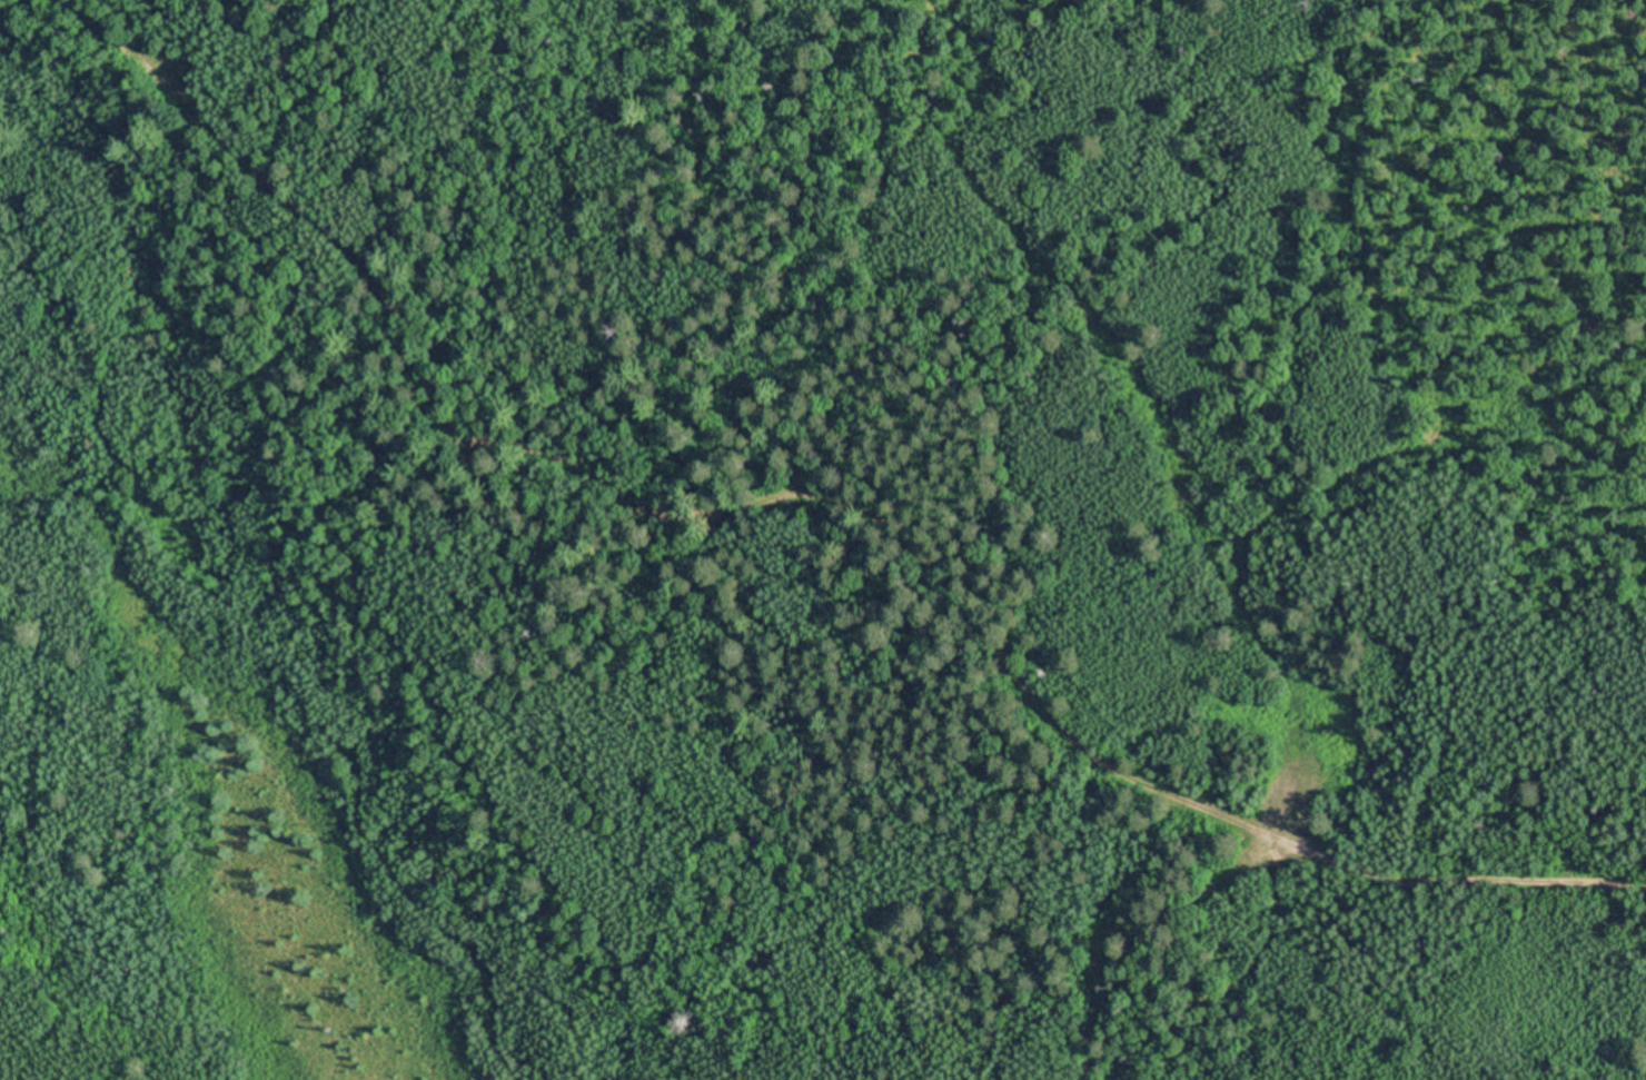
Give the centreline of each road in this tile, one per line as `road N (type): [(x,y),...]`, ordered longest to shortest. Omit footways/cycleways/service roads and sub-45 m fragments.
road 1 (track): [(1088,1079),(1095,983),(1278,843),(1645,866)]

